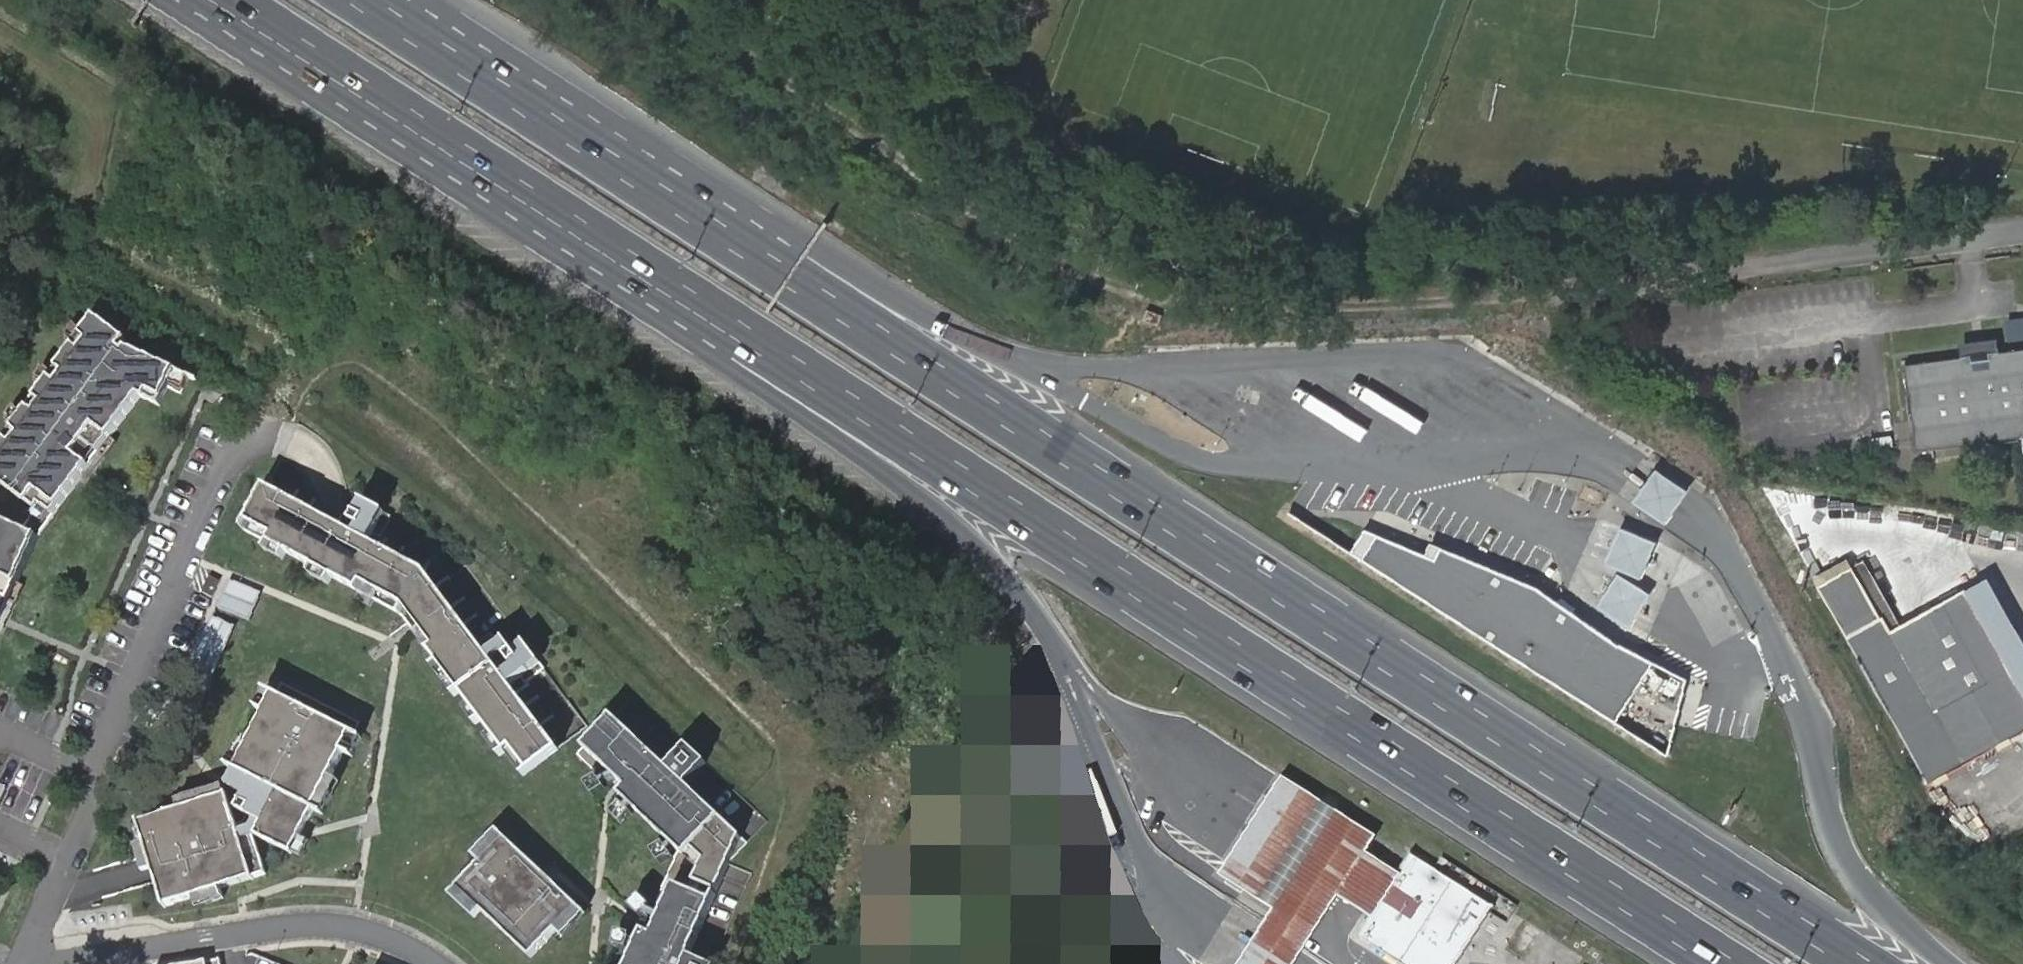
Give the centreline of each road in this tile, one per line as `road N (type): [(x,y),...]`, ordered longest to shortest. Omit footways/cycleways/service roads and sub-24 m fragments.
road 1 (motorway): [(1861,963),(725,238)]
road 2 (motorway): [(678,292),(1728,963)]
road 3 (track): [(1631,281),(1216,326),(1117,292),(933,190),(764,67),(645,0)]
road 4 (track): [(0,41),(89,93),(98,132),(89,235),(248,327),(283,358),(251,442)]
road 5 (motorway): [(678,292),(738,373),(932,508),(1005,576),(1076,682)]
road 6 (residential): [(17,963),(104,771),(96,726),(232,453)]
road 7 (motorway): [(228,0),(678,292)]
road 8 (motorway): [(725,238),(360,0)]
road 9 (residential): [(2022,233),(1631,281)]
road 10 (motorway): [(1036,371),(902,305),(725,238)]
road 11 (residential): [(131,950),(329,926),(373,933),(436,963)]
road 12 (track): [(813,963),(887,787),(946,704)]

